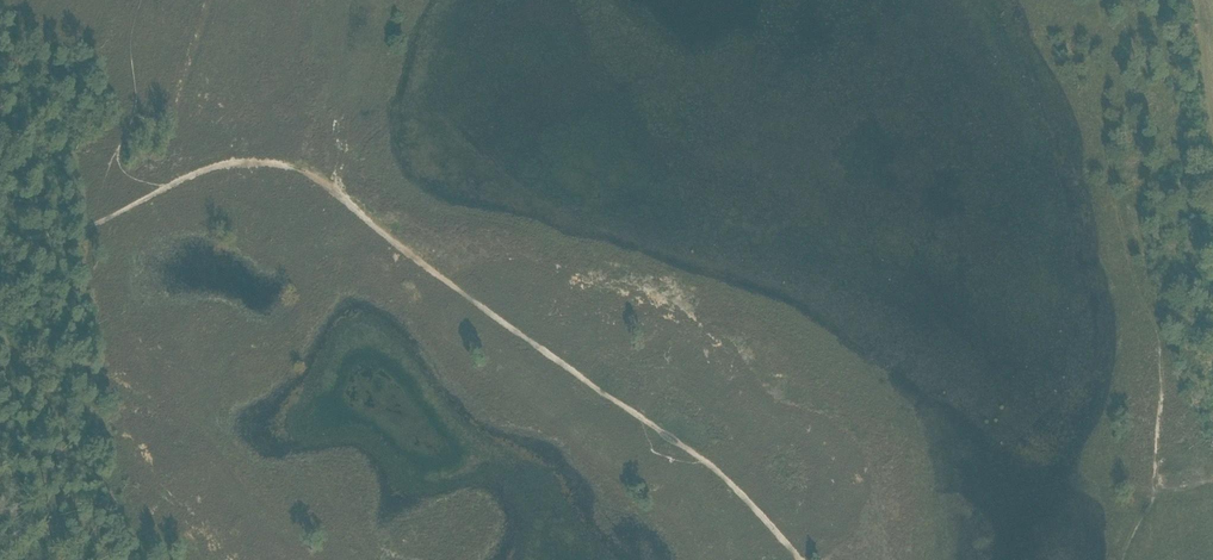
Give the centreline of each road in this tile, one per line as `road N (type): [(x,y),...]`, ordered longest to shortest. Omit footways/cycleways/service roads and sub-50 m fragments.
road 1 (track): [(800,559),(685,448),(395,244),(322,178),(282,164),(236,162),(166,187)]
road 2 (track): [(150,559),(0,323)]

